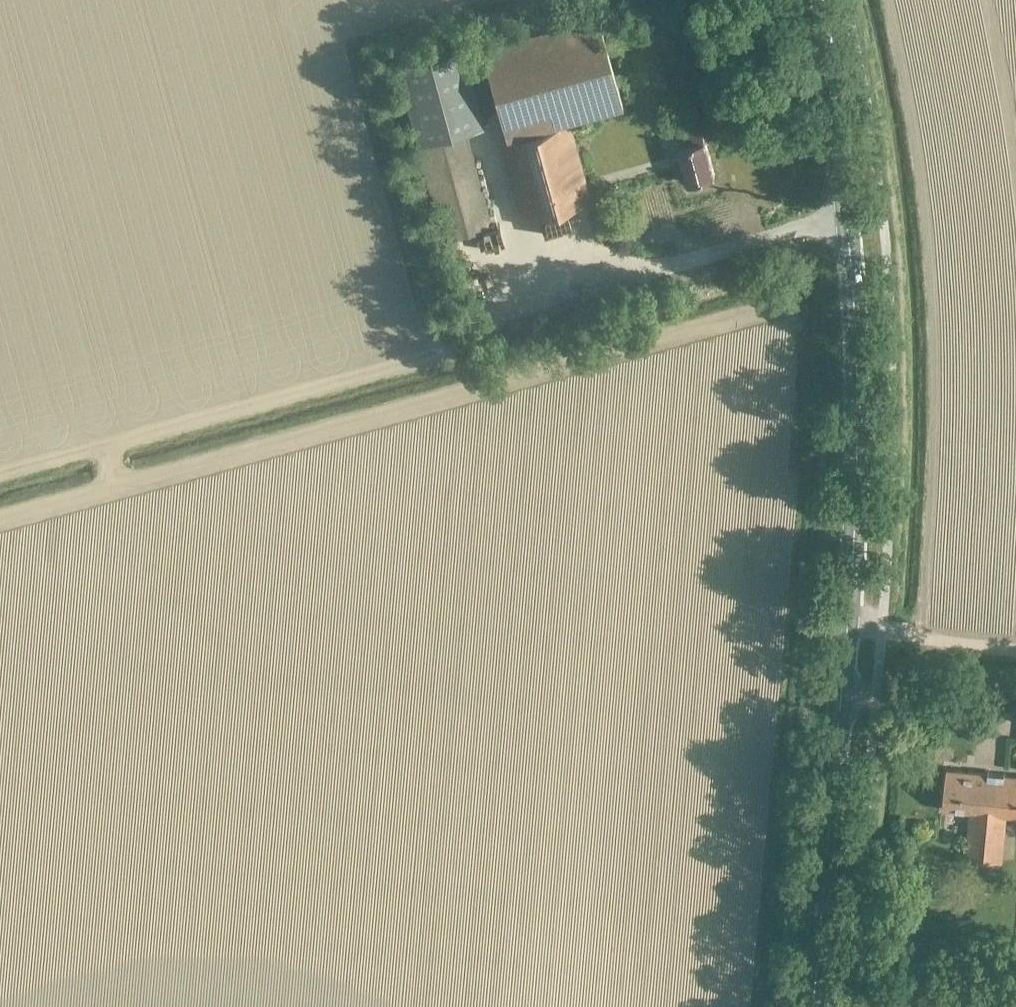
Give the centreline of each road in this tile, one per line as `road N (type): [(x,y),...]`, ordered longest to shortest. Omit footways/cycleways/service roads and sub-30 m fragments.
road 1 (secondary): [(812,1006),(856,456),(850,268),(809,0)]

